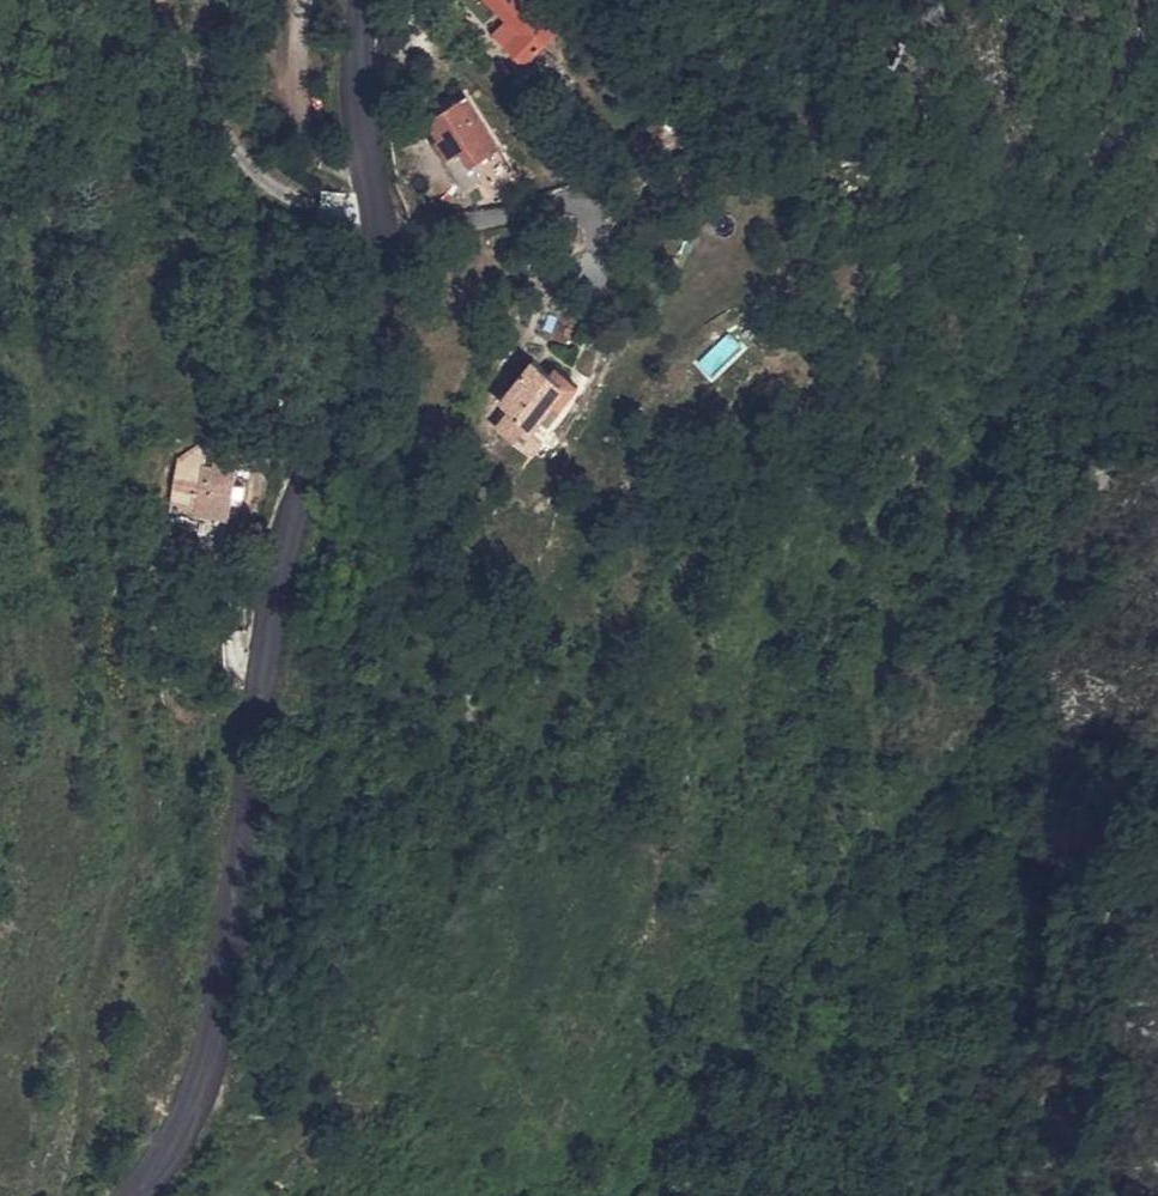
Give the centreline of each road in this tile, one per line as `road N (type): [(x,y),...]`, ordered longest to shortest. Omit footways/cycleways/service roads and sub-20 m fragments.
road 1 (secondary): [(137,1195),(182,1134),(209,1072),(227,995),(270,618),(372,233),(375,177),(357,0)]

